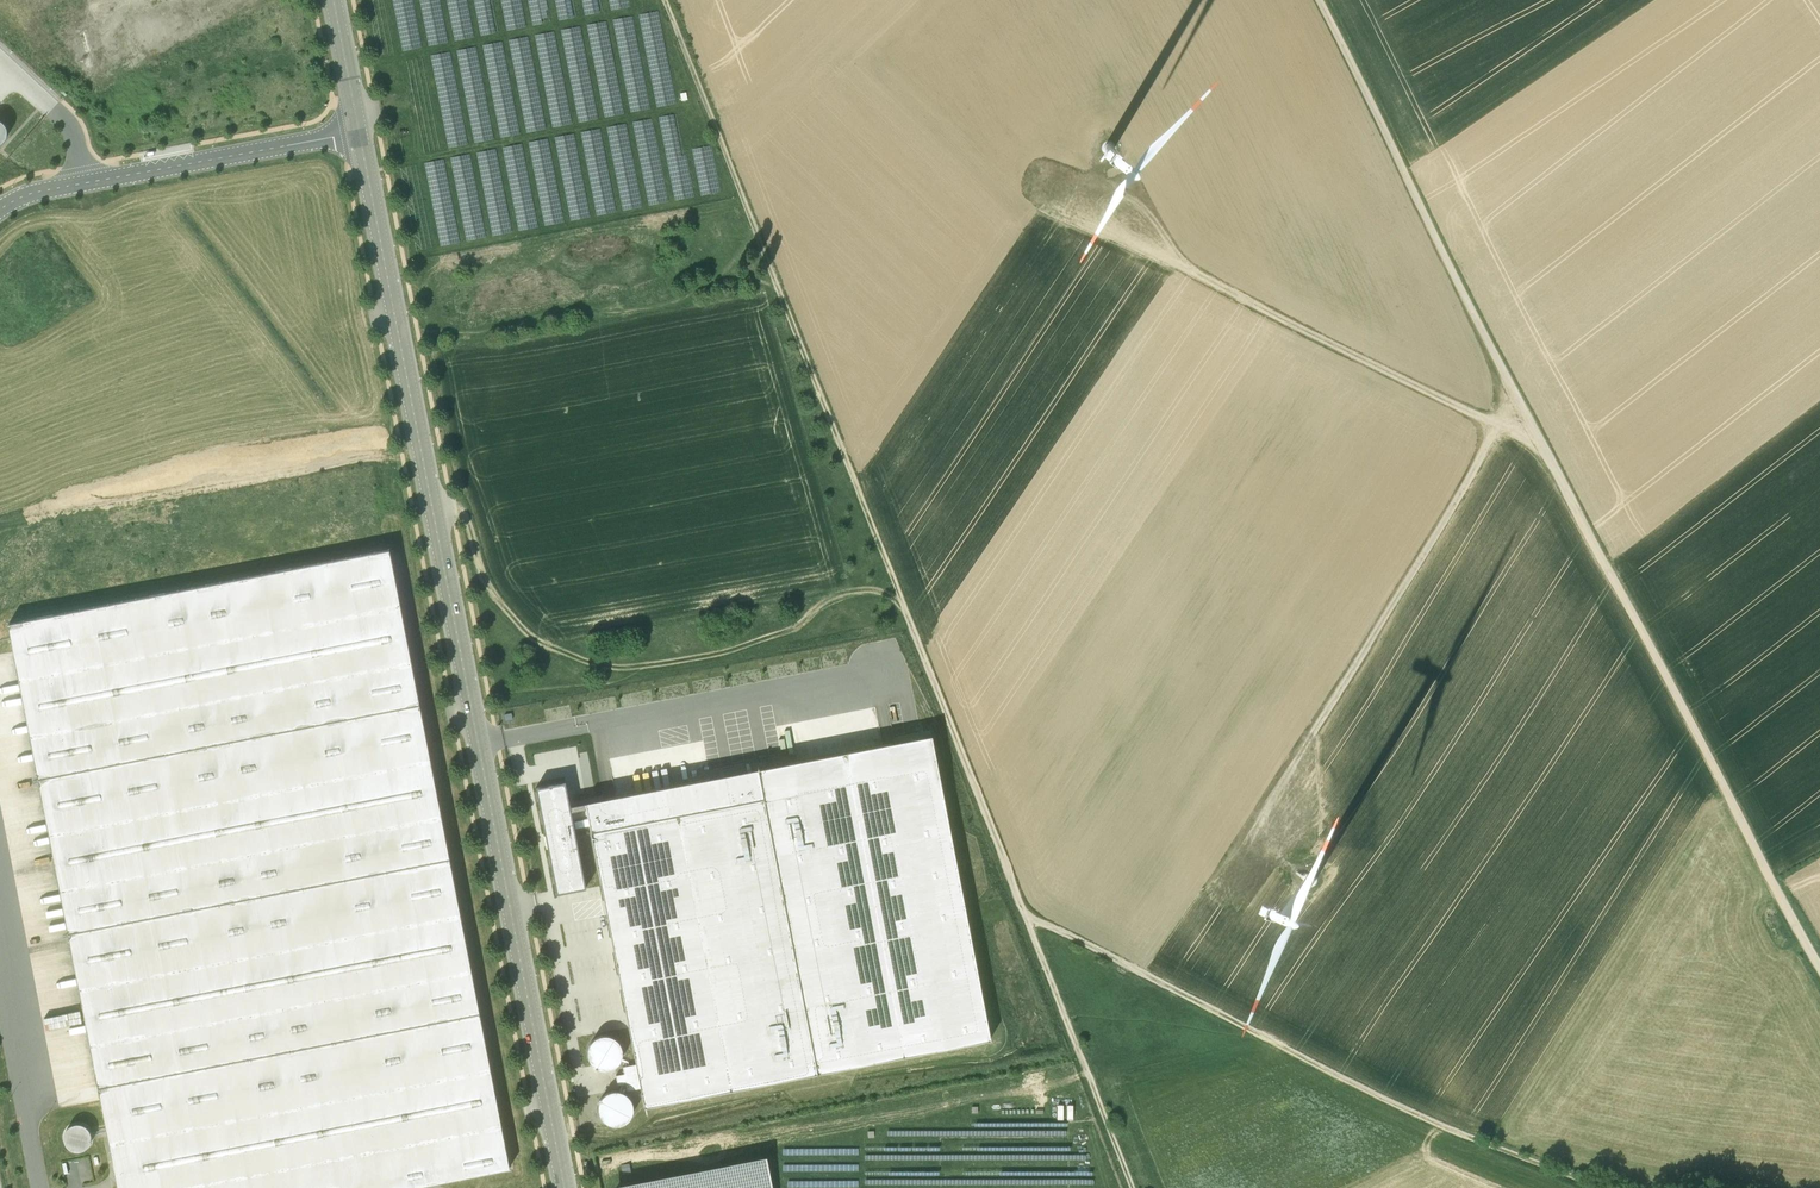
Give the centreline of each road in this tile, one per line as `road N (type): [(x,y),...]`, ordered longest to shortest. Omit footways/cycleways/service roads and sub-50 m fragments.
road 1 (track): [(1132,1187),(665,0)]
road 2 (track): [(1819,966),(1318,0)]
road 3 (tertiary): [(562,1187),(359,131)]
road 4 (track): [(1621,1187),(1392,1104),(1025,914)]
road 5 (track): [(1218,888),(1523,397)]
road 6 (track): [(418,451),(0,526)]
road 7 (track): [(776,284),(715,282),(656,308),(492,333),(393,329)]
road 8 (unclassified): [(359,131),(31,193),(0,210)]
road 9 (track): [(1503,428),(1188,272)]
road 10 (tertiary): [(359,131),(334,0)]

